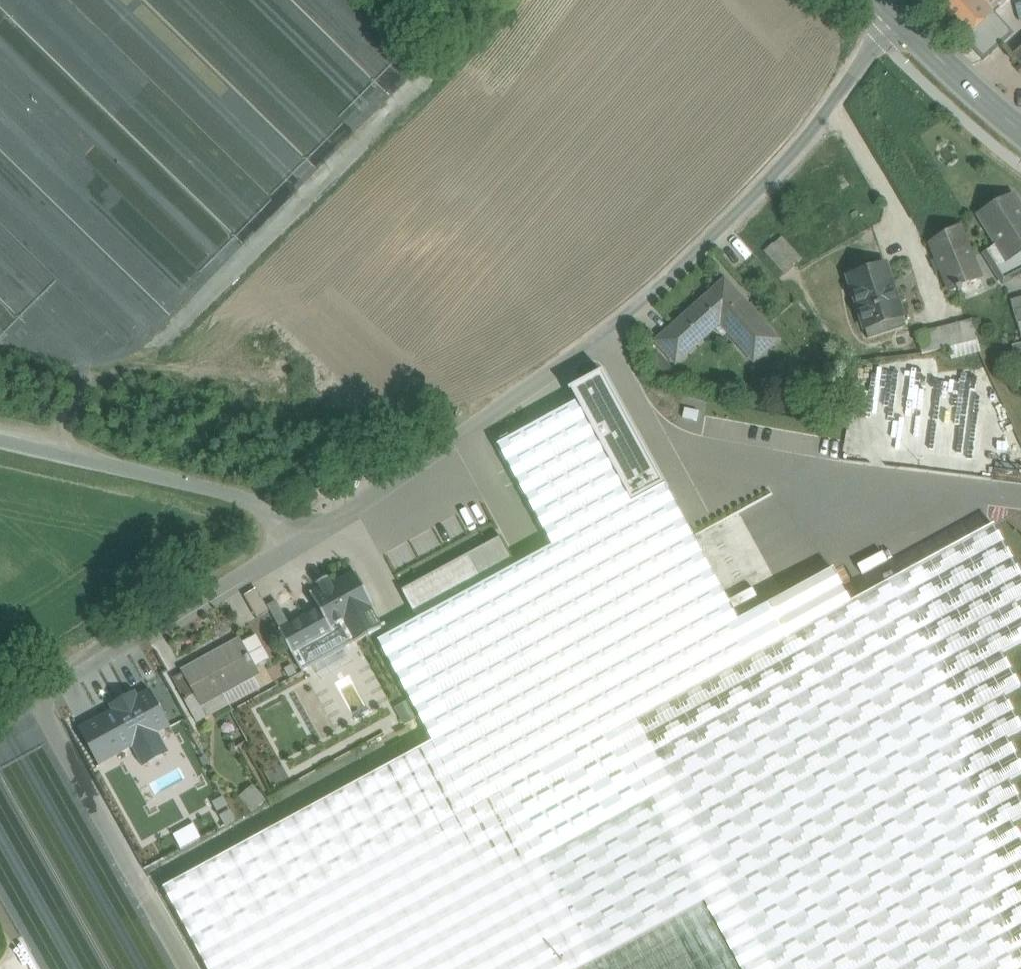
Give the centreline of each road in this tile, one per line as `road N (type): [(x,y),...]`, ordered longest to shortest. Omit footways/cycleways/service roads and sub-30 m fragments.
road 1 (unclassified): [(902,20),(757,191),(650,298),(298,543)]
road 2 (unclassified): [(298,543),(0,725)]
road 3 (unclassified): [(298,543),(280,516),(235,496),(0,439)]
road 4 (secondary): [(1020,131),(902,20)]

